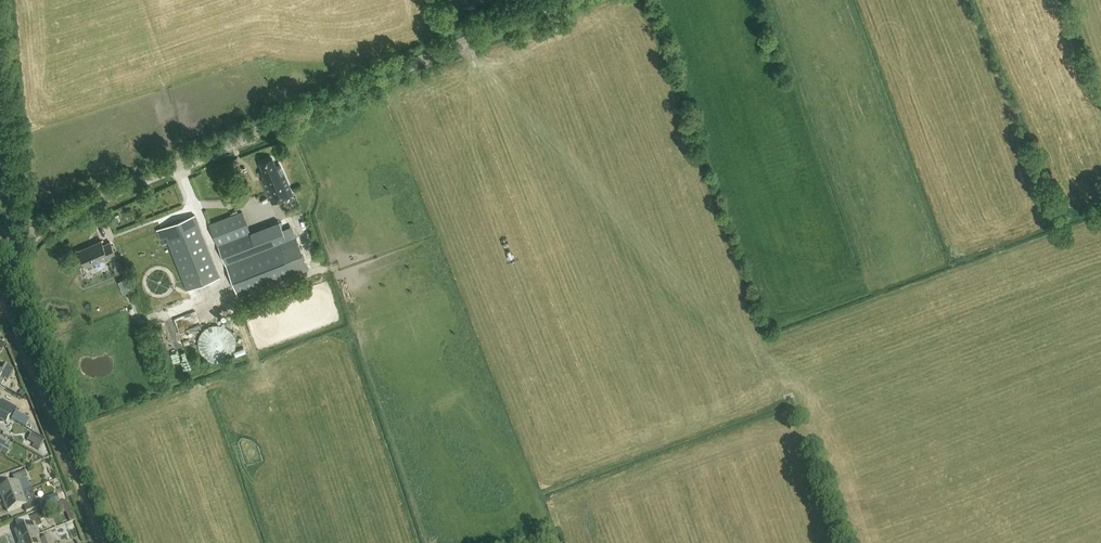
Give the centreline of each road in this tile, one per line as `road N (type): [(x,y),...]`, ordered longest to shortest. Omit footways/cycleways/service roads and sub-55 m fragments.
road 1 (tertiary): [(0,287),(27,242),(62,216),(560,0)]
road 2 (track): [(99,542),(0,299)]

